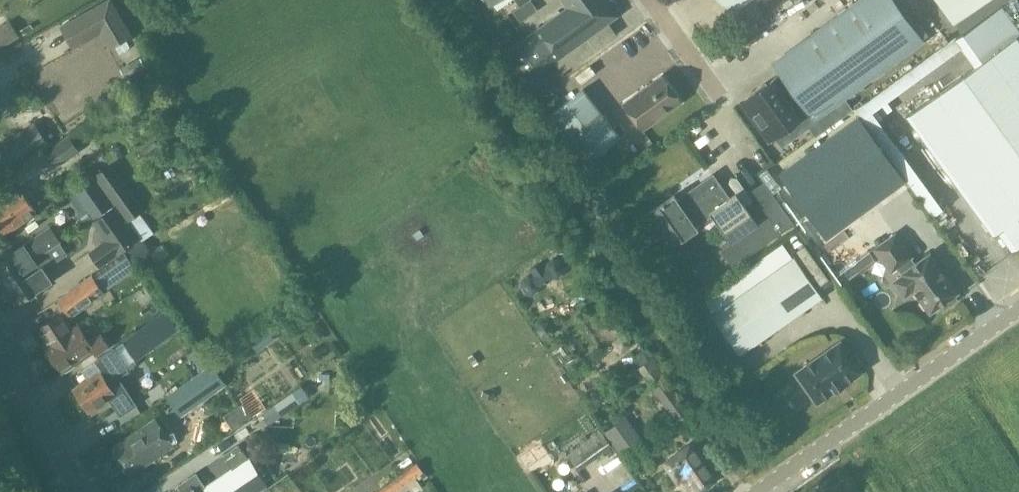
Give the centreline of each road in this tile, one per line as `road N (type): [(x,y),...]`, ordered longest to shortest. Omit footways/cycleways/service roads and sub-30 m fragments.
road 1 (unclassified): [(759,491),(1018,313)]
road 2 (tertiary): [(75,491),(0,357)]

